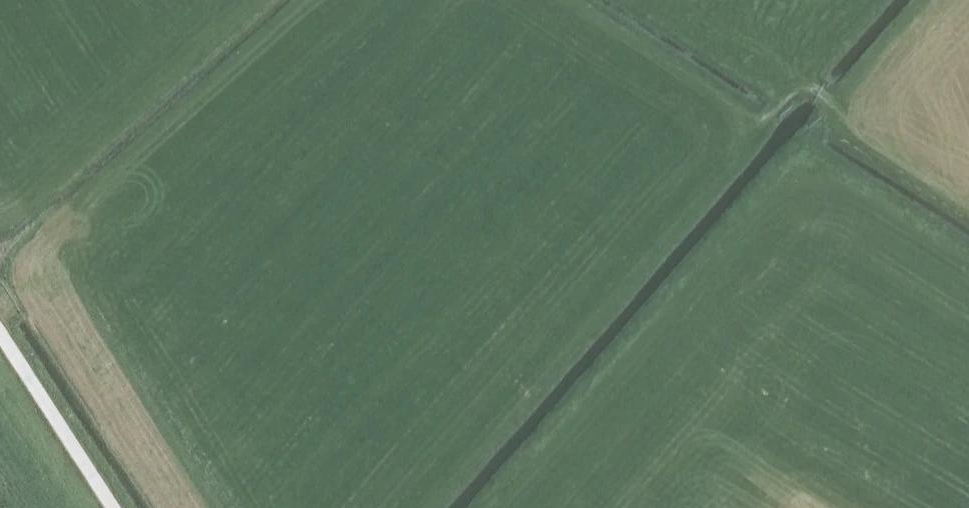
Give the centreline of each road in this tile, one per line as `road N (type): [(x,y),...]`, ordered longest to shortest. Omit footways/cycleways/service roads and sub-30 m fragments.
road 1 (unclassified): [(113,507),(0,333)]

